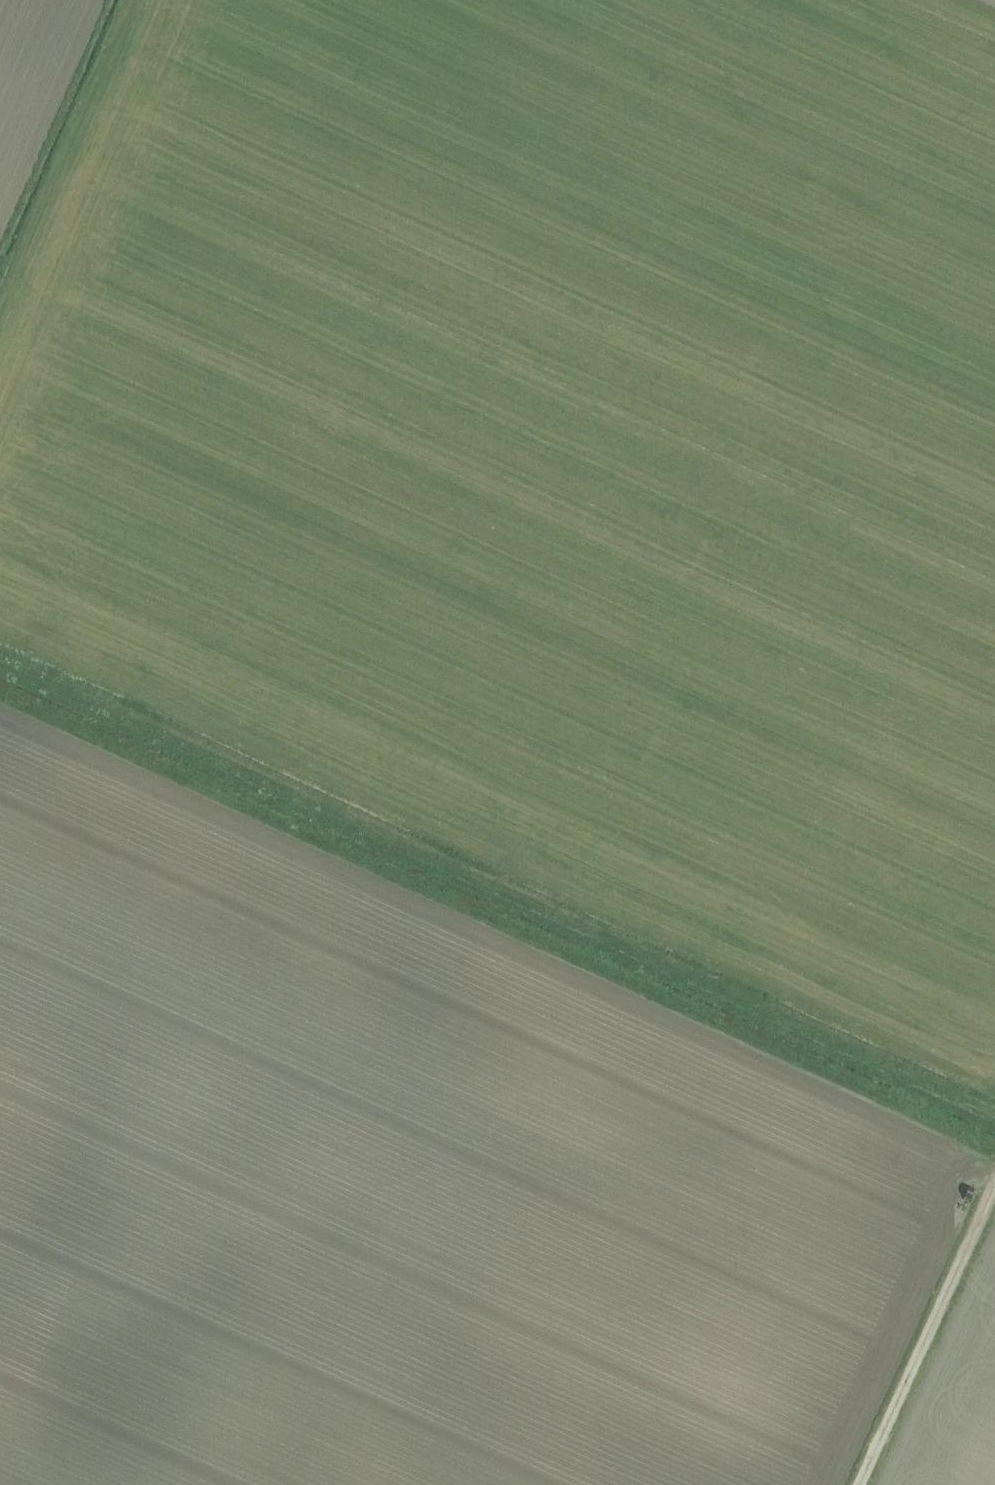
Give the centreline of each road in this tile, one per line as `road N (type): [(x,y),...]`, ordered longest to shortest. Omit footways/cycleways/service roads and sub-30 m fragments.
road 1 (track): [(994,1190),(860,1484)]

